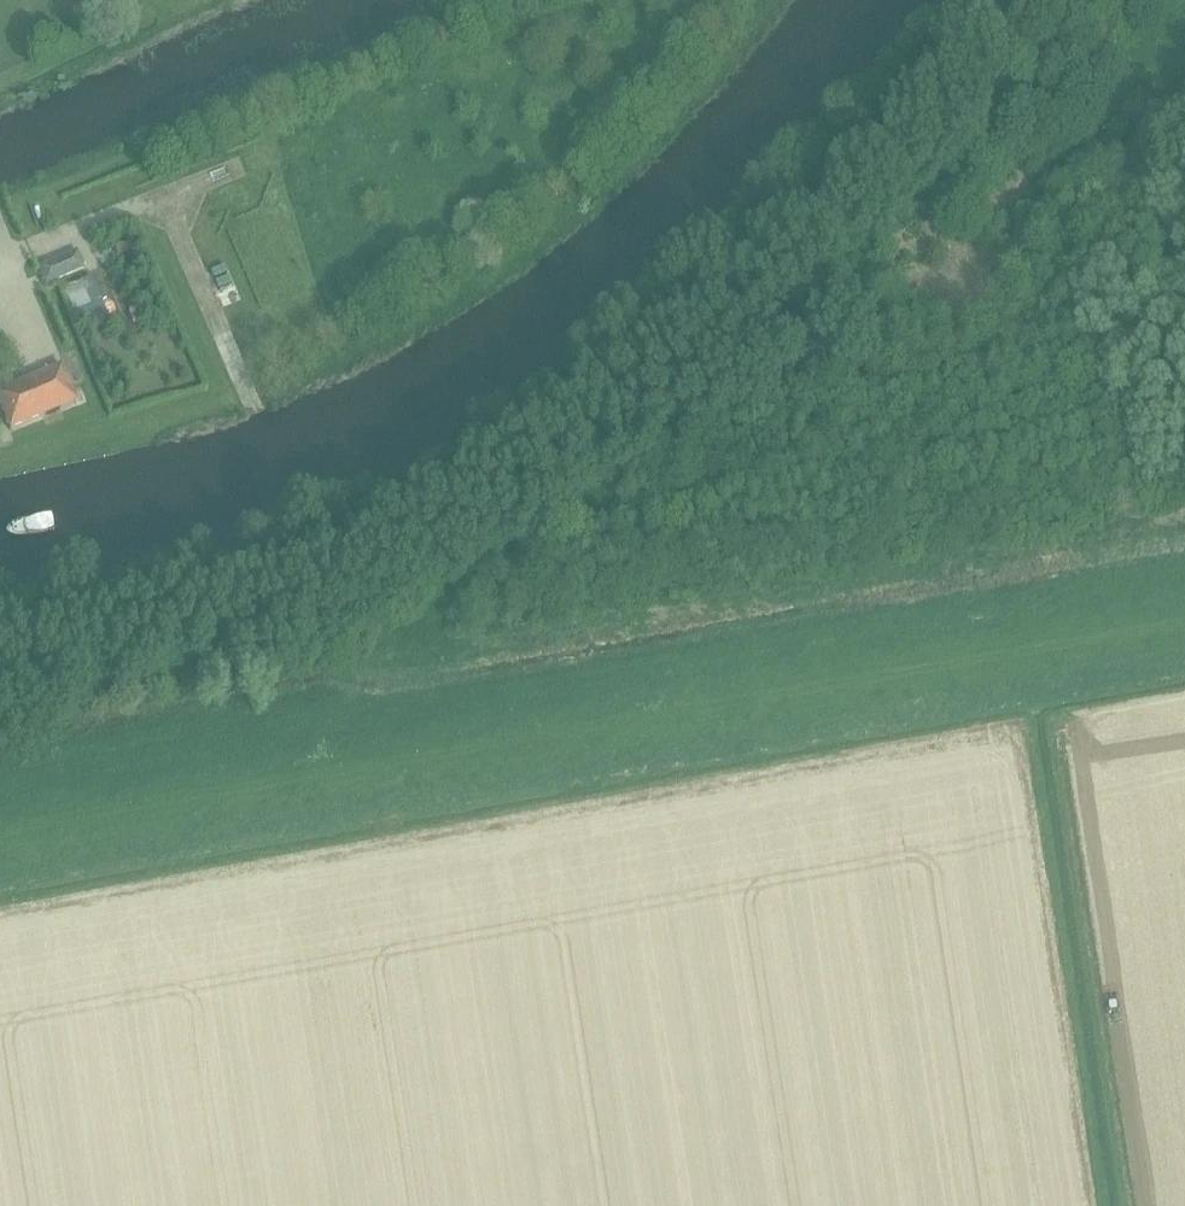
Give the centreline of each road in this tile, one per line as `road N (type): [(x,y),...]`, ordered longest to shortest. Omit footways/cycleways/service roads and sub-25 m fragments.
road 1 (track): [(124,29),(0,84)]

